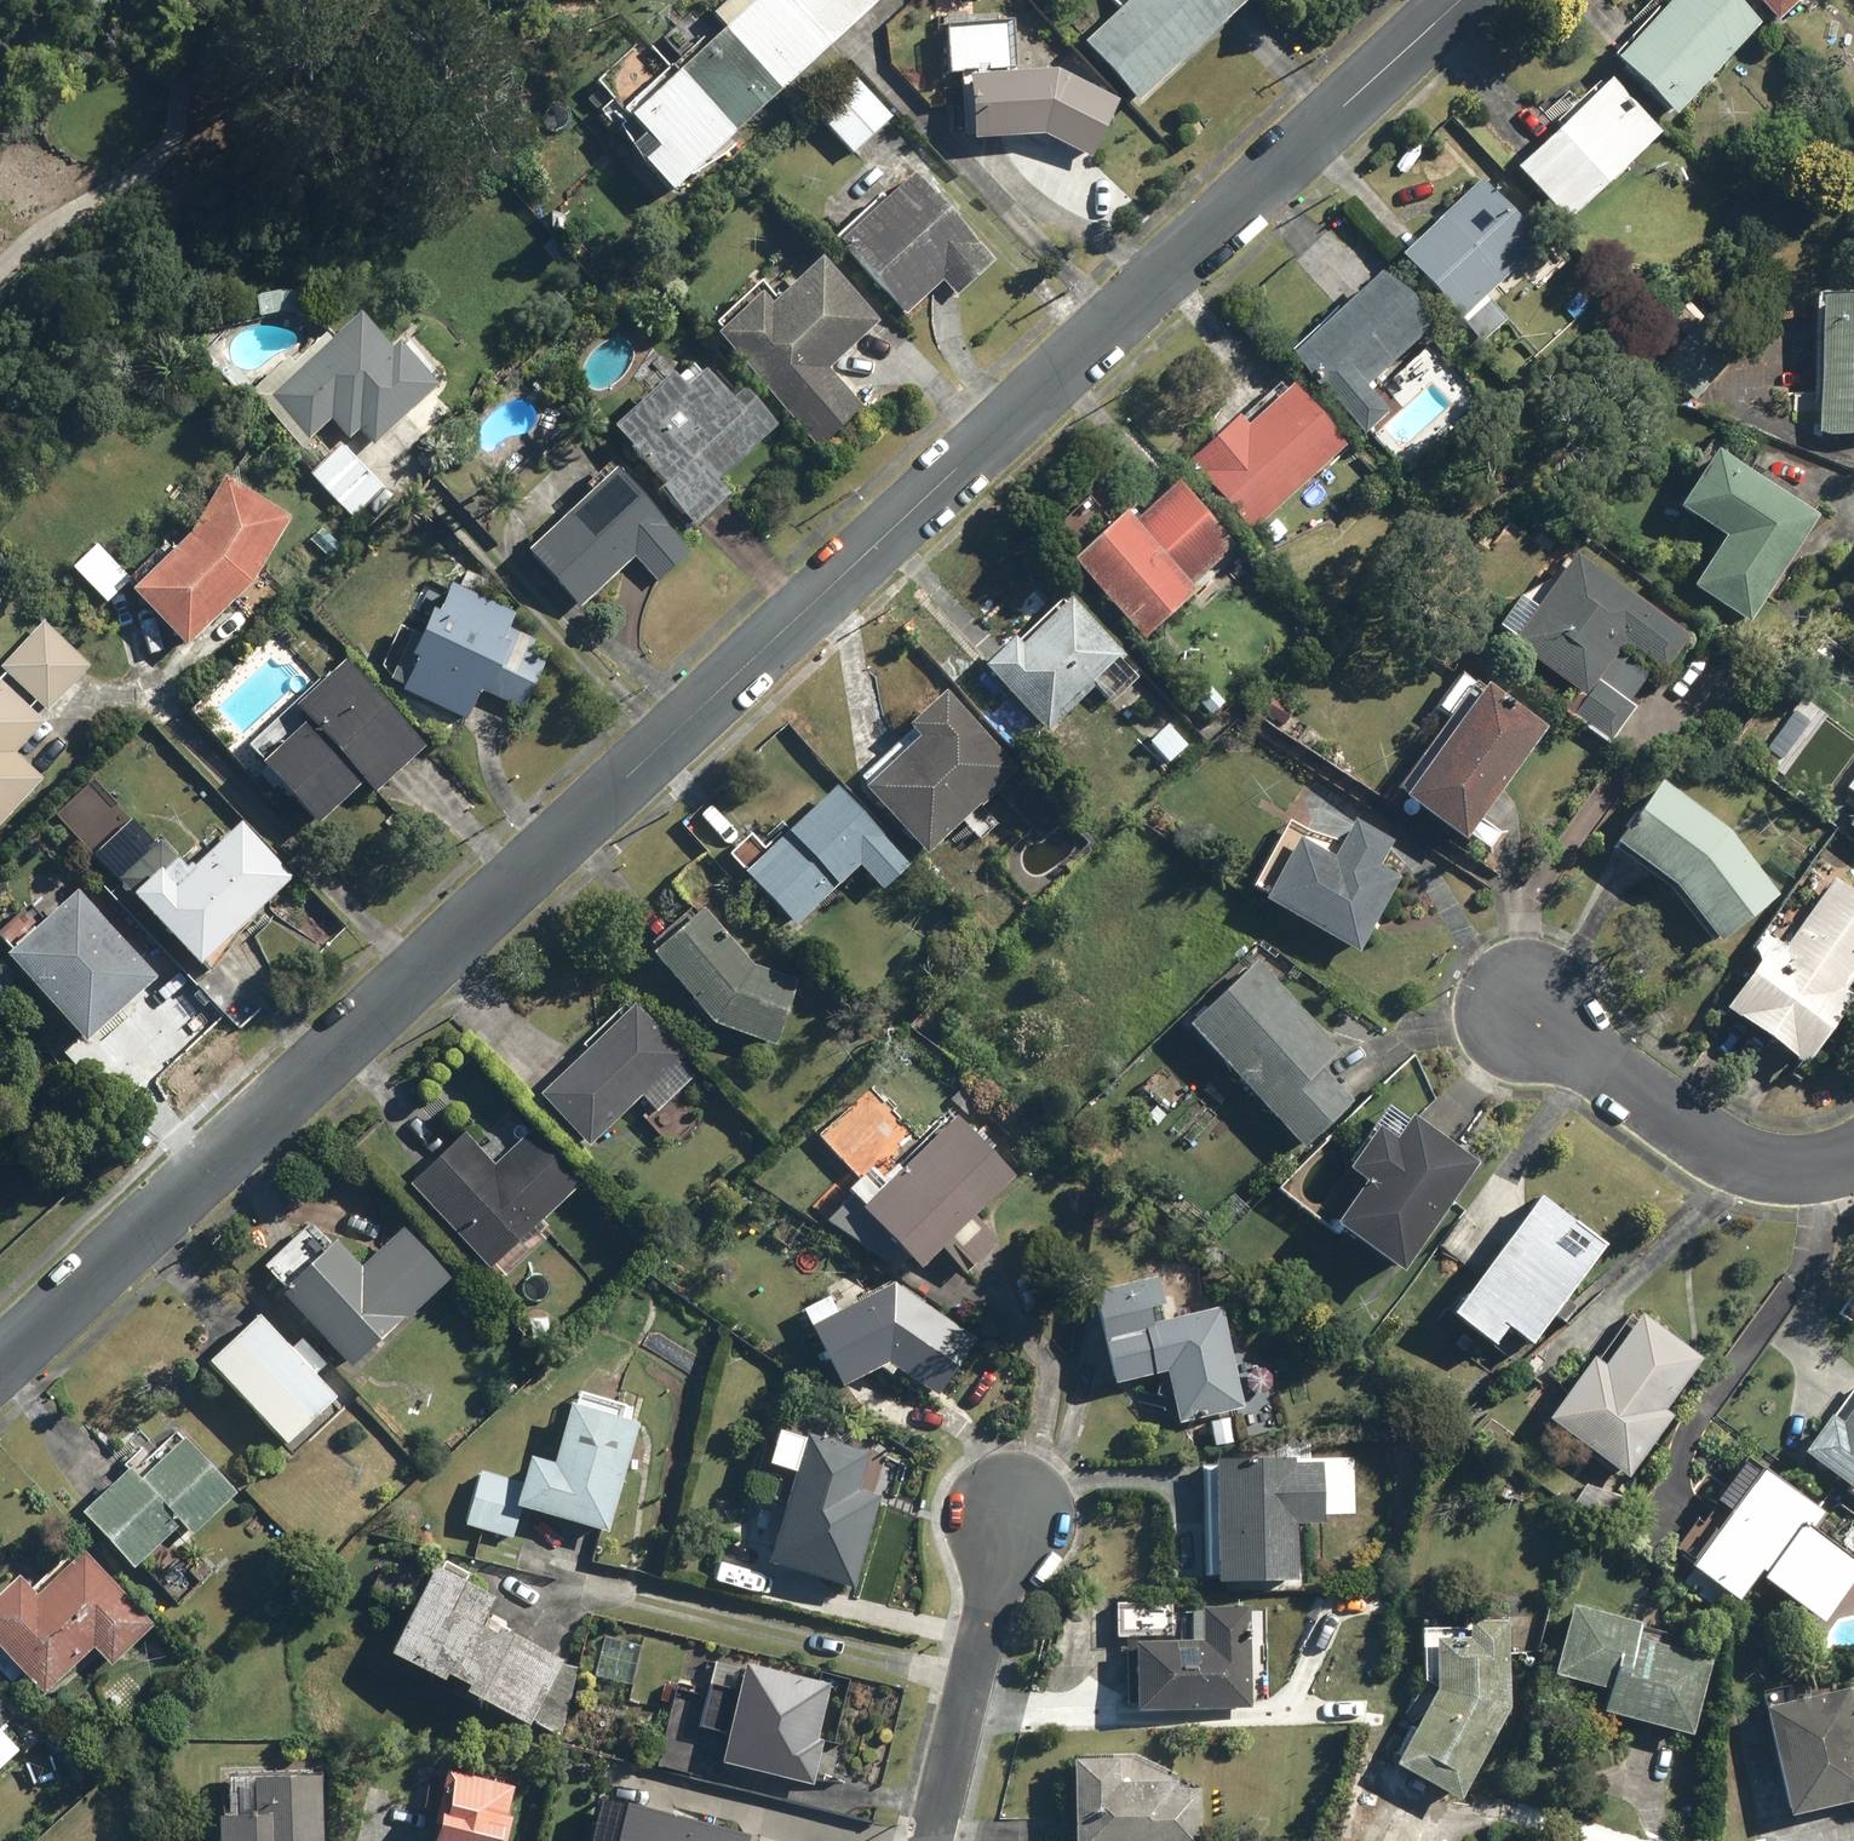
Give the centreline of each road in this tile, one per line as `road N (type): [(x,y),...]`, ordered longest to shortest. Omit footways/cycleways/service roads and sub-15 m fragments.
road 1 (residential): [(1453,0),(0,1357)]
road 2 (residential): [(1853,1158),(1805,1174),(1750,1170),(1702,1152),(1524,1011)]
road 3 (residential): [(931,1840),(1013,1499)]

